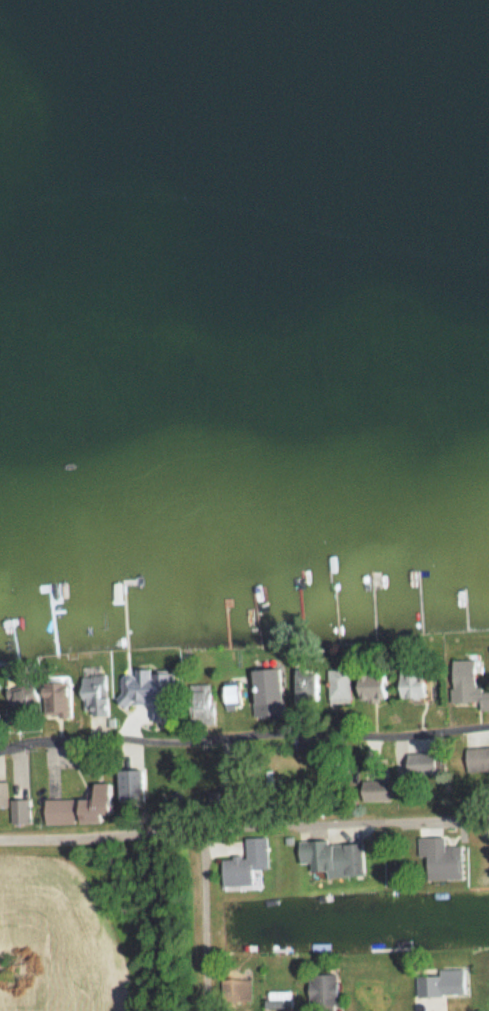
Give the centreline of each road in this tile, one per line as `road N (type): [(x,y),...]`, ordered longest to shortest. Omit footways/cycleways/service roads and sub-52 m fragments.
road 1 (residential): [(0,756),(488,724)]
road 2 (residential): [(0,836),(434,822)]
road 3 (residential): [(209,1010),(194,830)]

